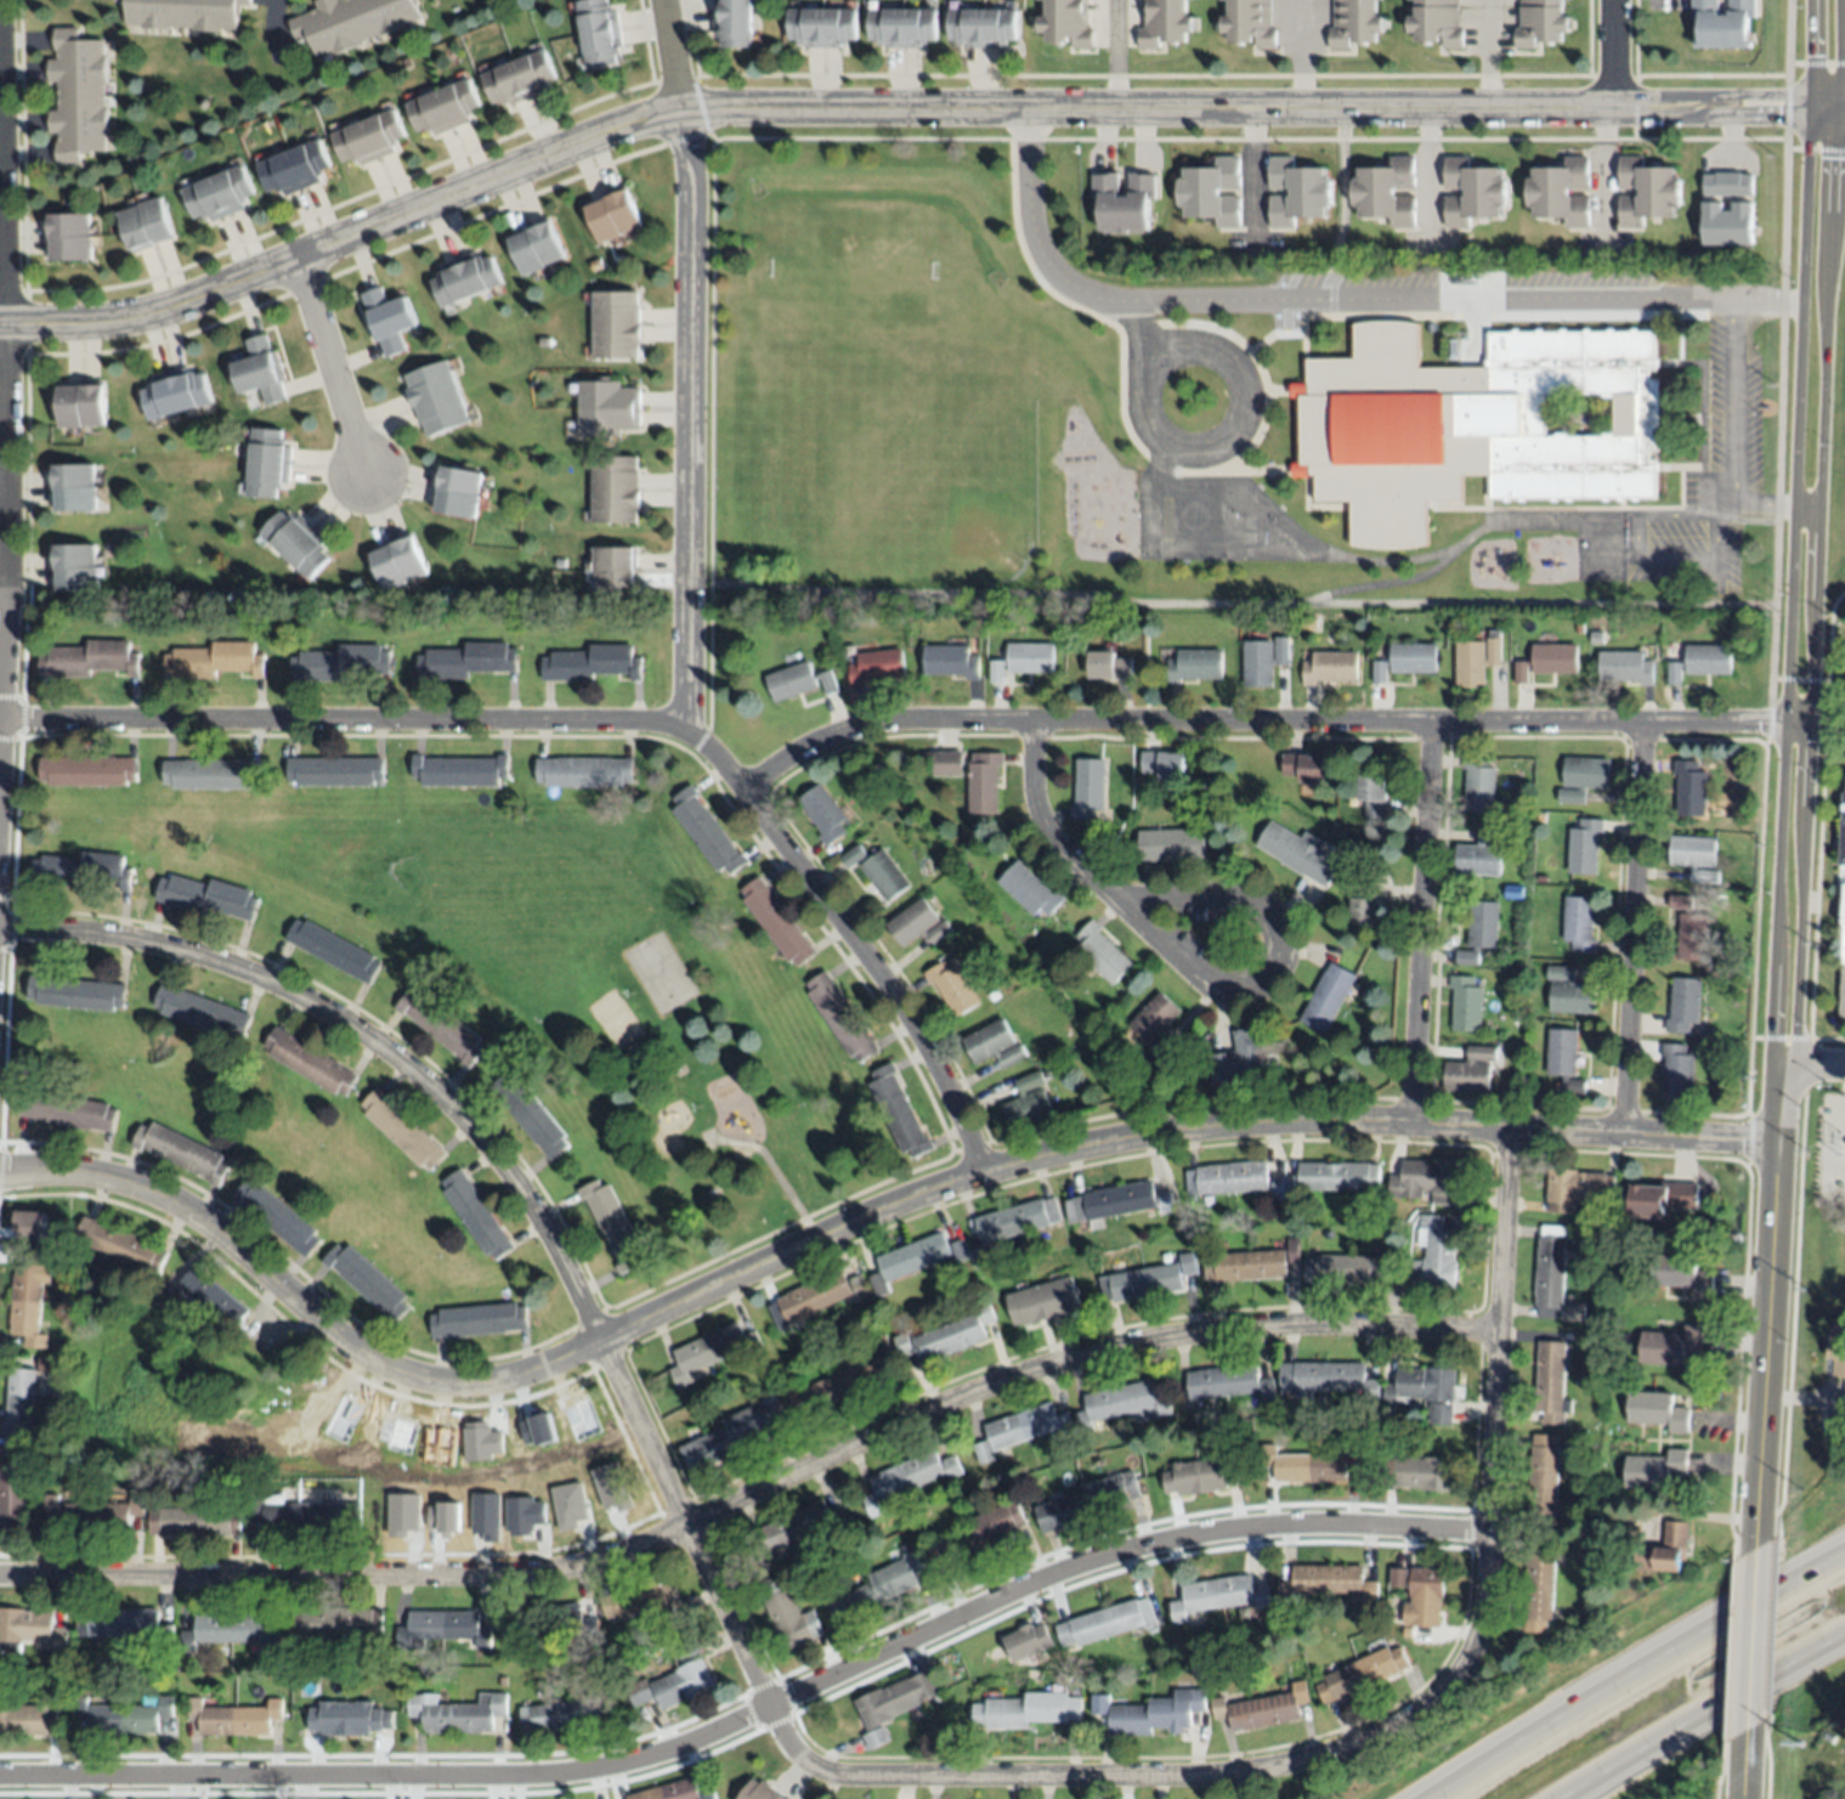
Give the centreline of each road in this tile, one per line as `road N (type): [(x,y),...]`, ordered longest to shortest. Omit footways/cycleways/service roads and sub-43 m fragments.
road 1 (residential): [(1781,1142),(1391,1118),(1190,1125),(1097,1141),(902,1201),(571,1356),(474,1384),(421,1377),(367,1356),(214,1228),(146,1189),(68,1171),(0,1178)]
road 2 (residential): [(0,323),(142,316),(621,125),(677,113),(1809,112)]
road 3 (residential): [(0,1573),(549,1573),(632,1550),(935,1405),(1076,1356),(1234,1328),(1500,1329)]
road 4 (residential): [(0,1777),(571,1773),(685,1744),(1099,1560),(1211,1533),(1298,1526),(1492,1533)]
road 5 (residential): [(1512,1128),(1485,1610),(1470,1656),(1431,1707),(1351,1747),(1256,1771),(1071,1778),(838,1776),(798,1756),(769,1708)]
road 6 (residential): [(0,927),(149,943),(265,978),(412,1067),(455,1110),(551,1238),(769,1708)]
road 7 (residential): [(1806,720),(912,720),(828,735),(738,790)]
road 8 (tertiary): [(1807,0),(1782,722),(1775,1056),(1782,1070)]
road 9 (tertiary): [(1782,1070),(1795,1001),(1838,0)]
road 10 (residential): [(683,726),(689,185),(662,0)]
road 11 (residential): [(683,726),(5,719)]
road 12 (residential): [(979,1175),(892,997),(683,726)]
road 13 (motorway): [(1844,1549),(1674,1641),(1420,1798)]
road 14 (tertiary): [(1782,1070),(1770,1541)]
road 15 (residential): [(0,360),(9,626),(0,823)]
road 16 (residential): [(1643,722),(1620,1137)]
road 17 (residential): [(1219,895),(1124,899),(1178,968),(1234,998),(1273,974),(1269,915),(1219,895)]
road 18 (residential): [(1434,720),(1415,1120)]
road 19 (motorway): [(1564,1798),(1844,1628)]
road 20 (residential): [(360,475),(289,260)]
road 21 (residential): [(1025,718),(1031,809),(1052,848),(1124,899)]
road 22 (tertiary): [(1758,1755),(1770,1541)]

